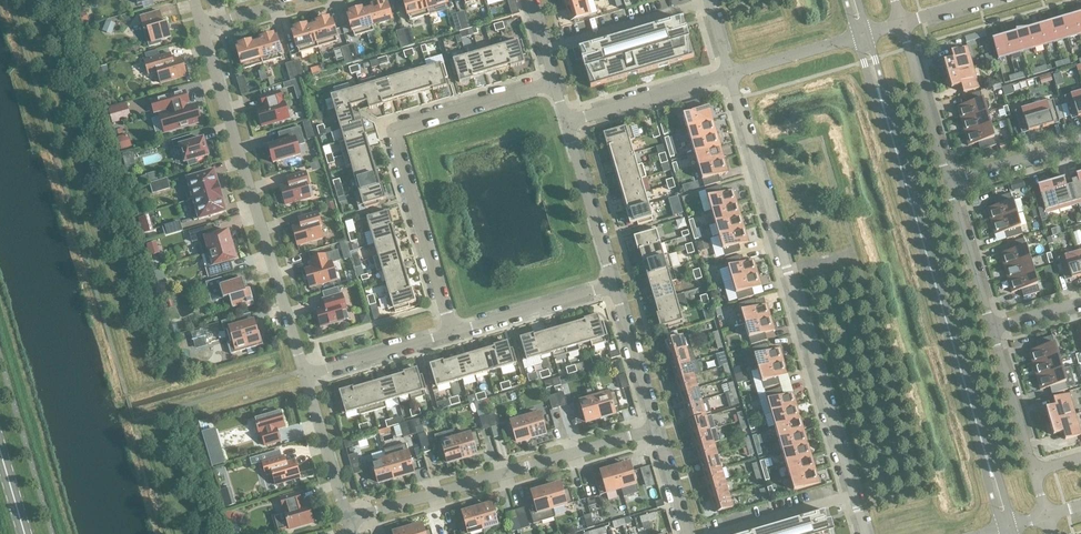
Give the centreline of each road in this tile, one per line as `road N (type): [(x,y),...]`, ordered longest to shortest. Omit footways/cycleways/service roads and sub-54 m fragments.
road 1 (tertiary): [(864,39),(1008,530)]
road 2 (residential): [(731,76),(865,533)]
road 3 (residential): [(453,332),(393,131),(555,85)]
road 4 (residential): [(202,28),(305,376)]
road 5 (residential): [(352,521),(656,429)]
road 6 (residential): [(567,128),(731,76)]
road 7 (residential): [(453,332),(614,285)]
road 8 (residential): [(567,128),(614,285)]
road 9 (residential): [(950,183),(904,26)]
road 10 (residential): [(305,376),(453,332)]
road 11 (residential): [(994,330),(950,183)]
road 12 (residential): [(305,376),(352,521)]
road 13 (residential): [(614,285),(656,429)]
road 14 (residential): [(1036,473),(994,330)]
road 15 (residential): [(731,76),(864,39)]
road 16 (residential): [(950,183),(1080,145)]

